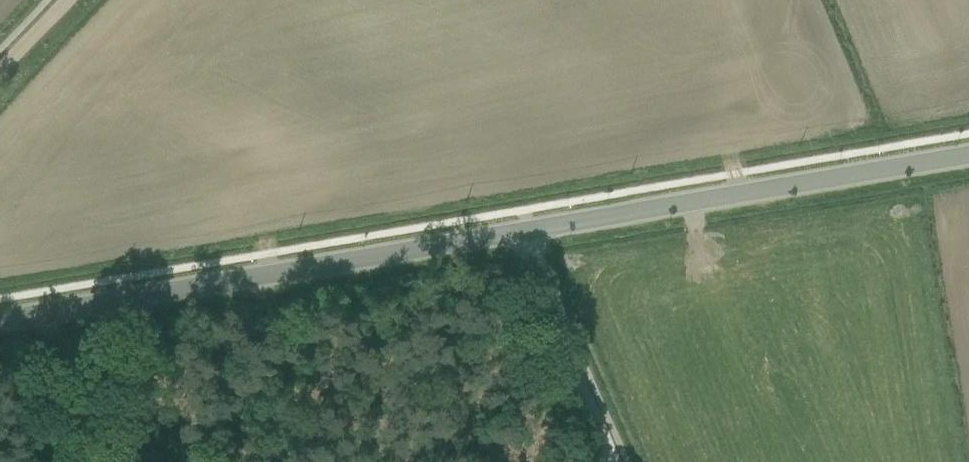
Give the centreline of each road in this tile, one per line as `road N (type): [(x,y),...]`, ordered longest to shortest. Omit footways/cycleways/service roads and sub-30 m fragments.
road 1 (secondary): [(0,317),(524,230)]
road 2 (secondary): [(524,230),(968,154)]
road 3 (track): [(611,461),(532,259)]
road 4 (track): [(36,292),(57,357),(71,461)]

